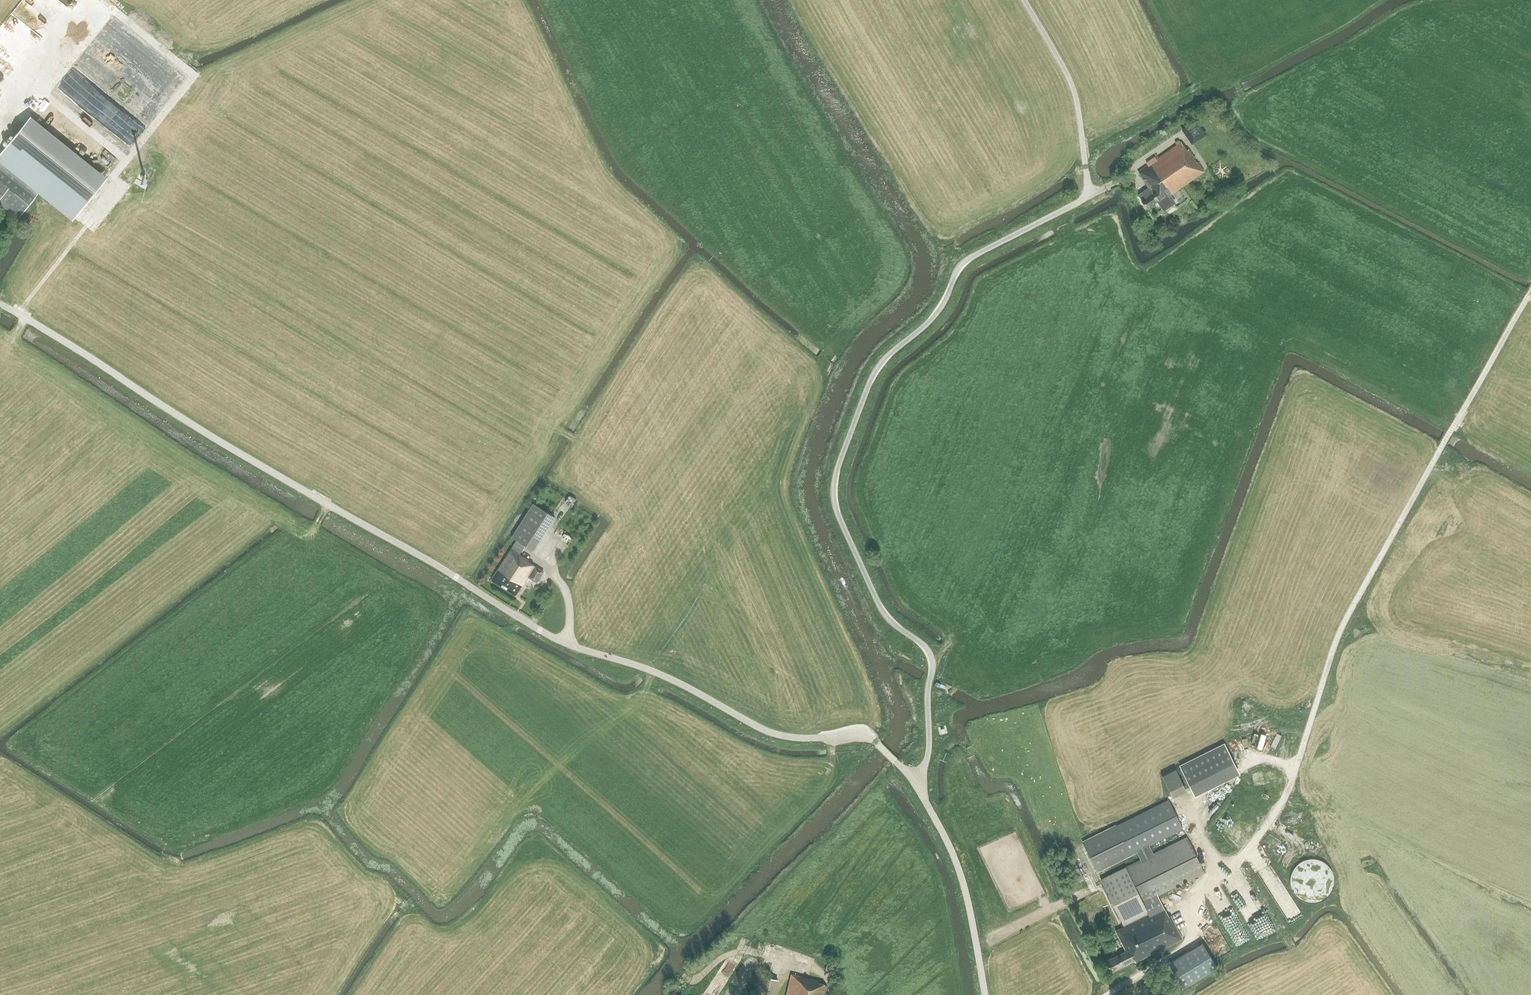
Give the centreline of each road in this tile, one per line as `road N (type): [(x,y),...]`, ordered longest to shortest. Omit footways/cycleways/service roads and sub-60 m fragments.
road 1 (unclassified): [(918,783),(861,734),(789,737),(758,728),(662,673),(566,644),(0,306)]
road 2 (unclassified): [(918,783),(929,742),(929,650),(890,619),(842,520),(837,489),(890,360),(941,320),(968,262),(1092,197),(1069,84),(1020,0)]
road 3 (track): [(1189,914),(1283,805),(1335,641),(1530,291)]
road 4 (track): [(88,224),(120,180),(40,109),(74,0)]
road 5 (unclassified): [(985,994),(960,872),(918,783)]

